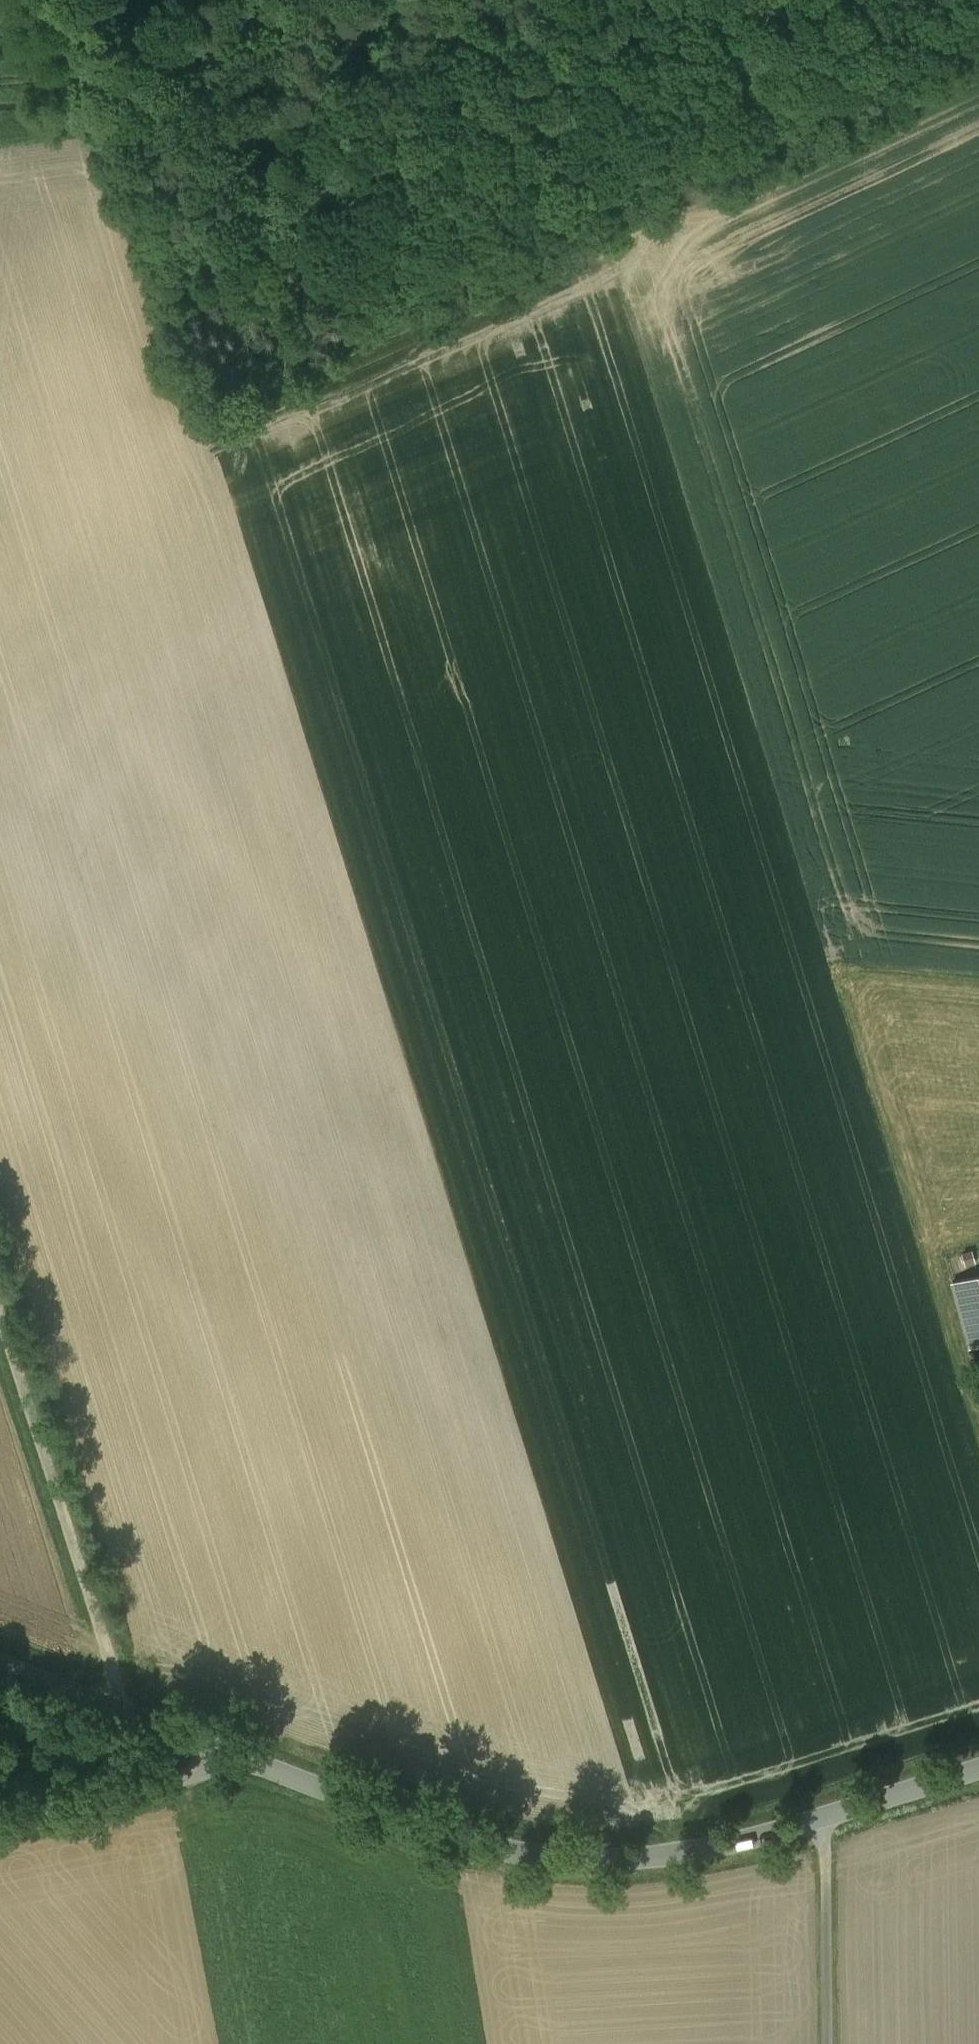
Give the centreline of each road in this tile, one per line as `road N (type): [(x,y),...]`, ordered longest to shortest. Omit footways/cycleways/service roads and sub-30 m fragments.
road 1 (tertiary): [(978,1770),(743,1837),(669,1854),(591,1858),(518,1853),(449,1835),(225,1752)]
road 2 (unclassified): [(0,1299),(119,1711)]
road 3 (unclassified): [(225,1752),(199,1776),(0,1818)]
road 4 (tertiary): [(119,1711),(0,1664)]

